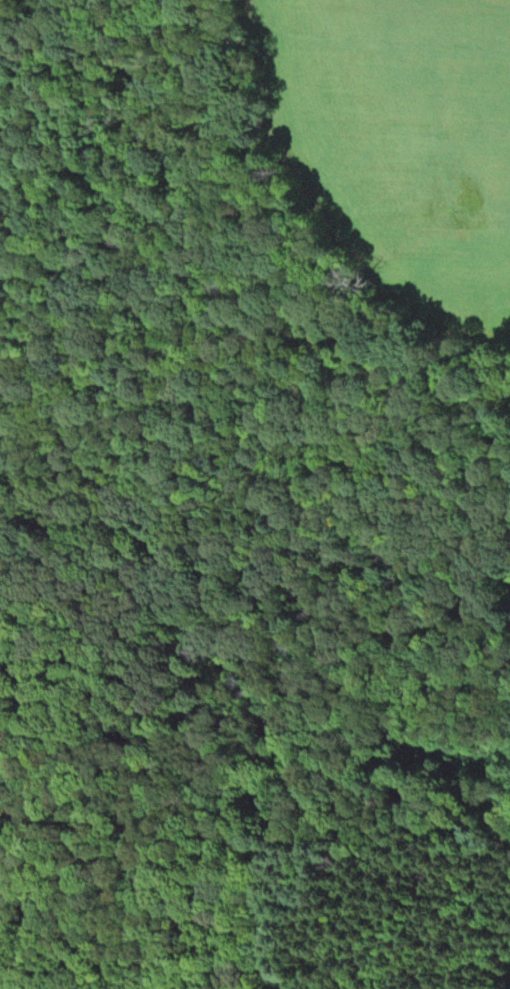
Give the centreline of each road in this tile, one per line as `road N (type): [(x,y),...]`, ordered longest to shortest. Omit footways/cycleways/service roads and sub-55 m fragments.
road 1 (residential): [(509,760),(327,761),(283,794),(272,949),(242,988)]

